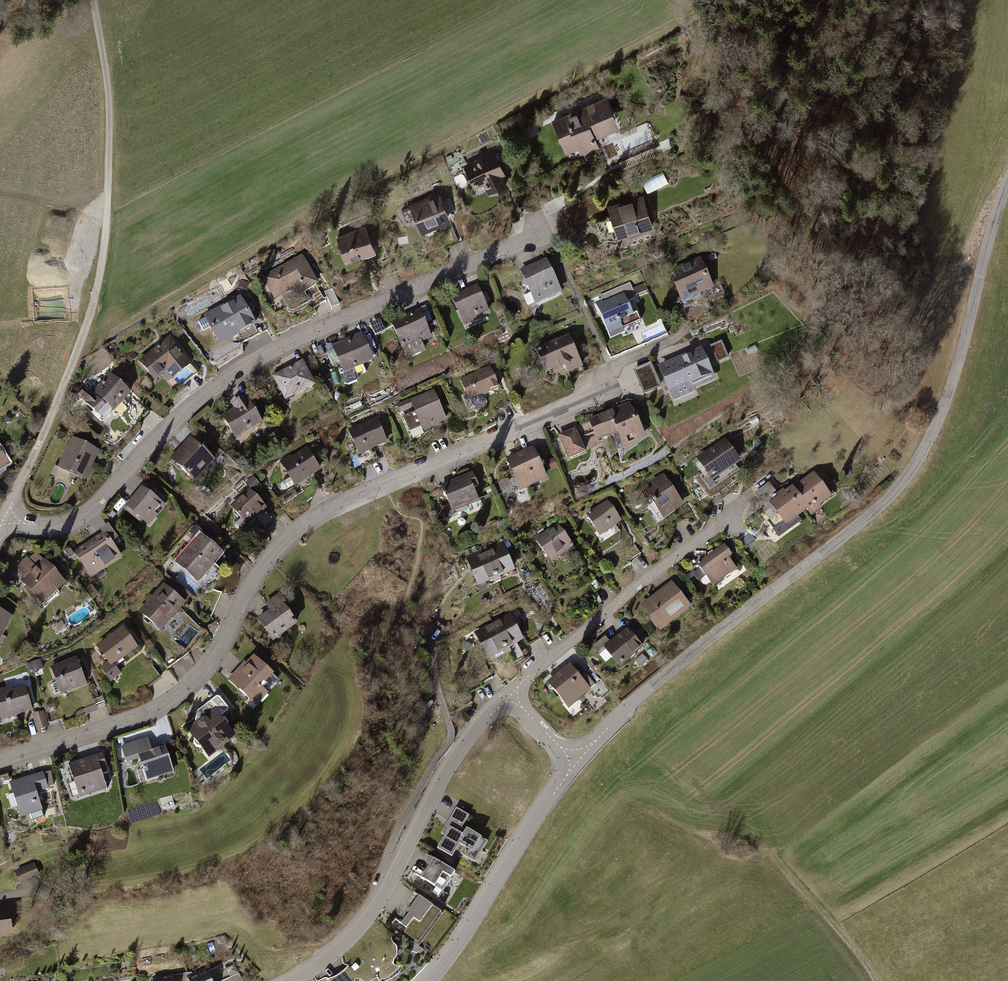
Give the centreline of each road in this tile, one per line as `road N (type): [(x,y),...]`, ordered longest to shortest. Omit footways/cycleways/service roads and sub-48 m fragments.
road 1 (tertiary): [(1007,183),(946,403),(913,470),(882,505),(670,672),(574,762)]
road 2 (residential): [(0,760),(176,695),(218,649),(260,567),(317,514),(618,385)]
road 3 (residential): [(3,519),(39,528),(83,515),(177,417),(267,352),(548,230)]
road 4 (residential): [(3,519),(61,393),(101,271),(110,145),(93,0)]
road 5 (residential): [(512,697),(448,774),(354,938),(296,980)]
road 6 (residential): [(512,697),(731,515)]
road 7 (tertiary): [(574,762),(429,980)]
road 8 (track): [(877,980),(753,837)]

